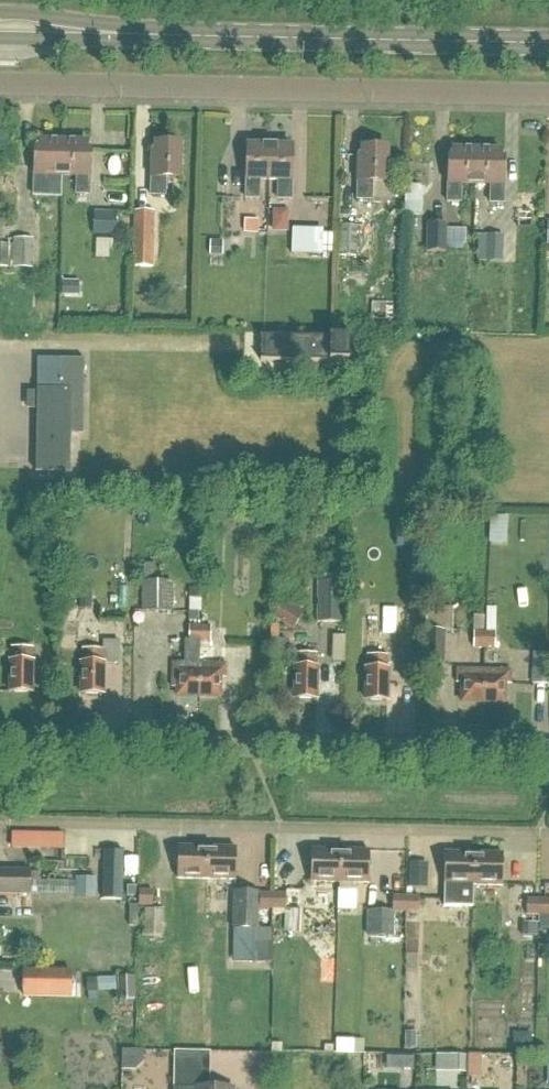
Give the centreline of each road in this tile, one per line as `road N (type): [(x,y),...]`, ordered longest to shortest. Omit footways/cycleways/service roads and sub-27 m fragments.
road 1 (residential): [(0,824),(548,836)]
road 2 (residential): [(548,757),(0,746)]
road 3 (residential): [(548,94),(0,84)]
road 4 (secondary): [(548,45),(149,38)]
road 5 (secondary): [(149,38),(136,29),(0,13)]
road 6 (secondary): [(0,39),(149,38)]

